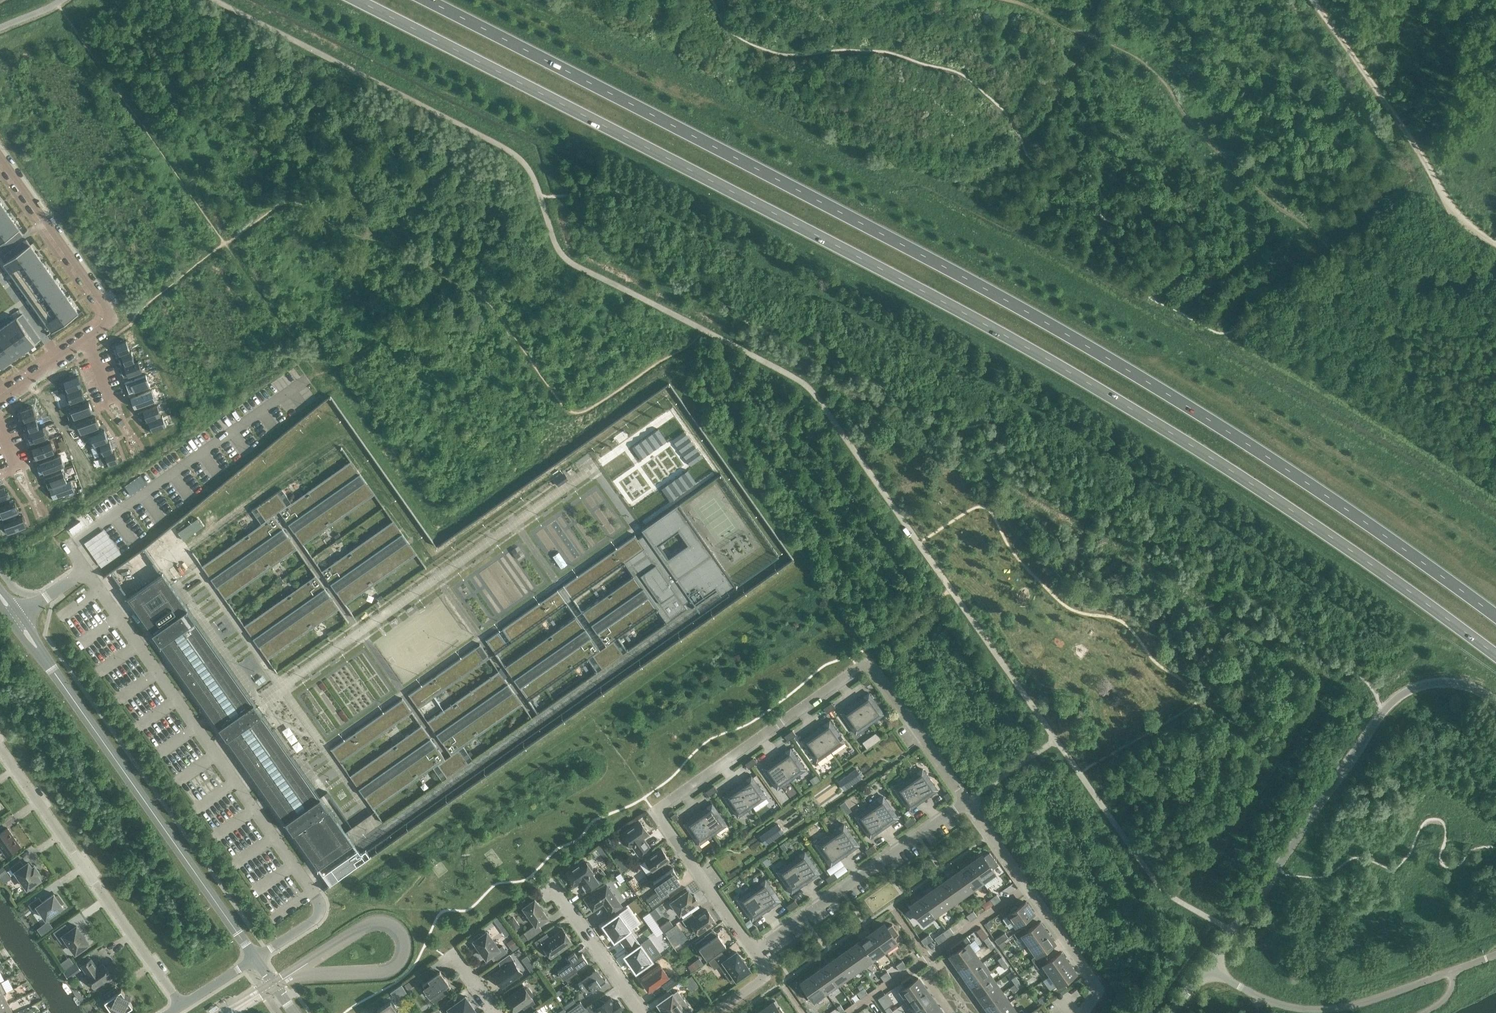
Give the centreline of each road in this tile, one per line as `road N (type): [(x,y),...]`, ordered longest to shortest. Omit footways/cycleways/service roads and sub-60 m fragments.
road 1 (trunk): [(358,0),(1042,357),(1232,470),(1495,656)]
road 2 (trunk): [(1495,616),(1256,449),(1064,332),(428,0)]
road 3 (residential): [(756,950),(660,811),(857,668),(876,672),(967,802)]
road 4 (tertiary): [(0,597),(255,958)]
road 5 (unclassified): [(1206,966),(1390,704),(1416,687),(1453,683),(1495,702)]
road 6 (unclassified): [(1206,966),(1257,998),(1323,1011),(1376,998),(1434,951),(1455,953),(1478,971),(1495,956)]
road 7 (residential): [(0,748),(183,1007)]
road 8 (track): [(1226,336),(1378,416),(1495,492)]
road 9 (track): [(1495,243),(1444,197),(1314,0)]
road 10 (residential): [(967,802),(756,950)]
road 11 (residential): [(84,342),(107,324),(106,308),(0,157)]
road 12 (residential): [(852,1012),(1027,887)]
road 13 (residential): [(549,891),(641,1012)]
road 14 (residential): [(1027,887),(1094,980),(1085,1012)]
road 15 (residential): [(951,1012),(925,975),(946,961),(983,1012)]

